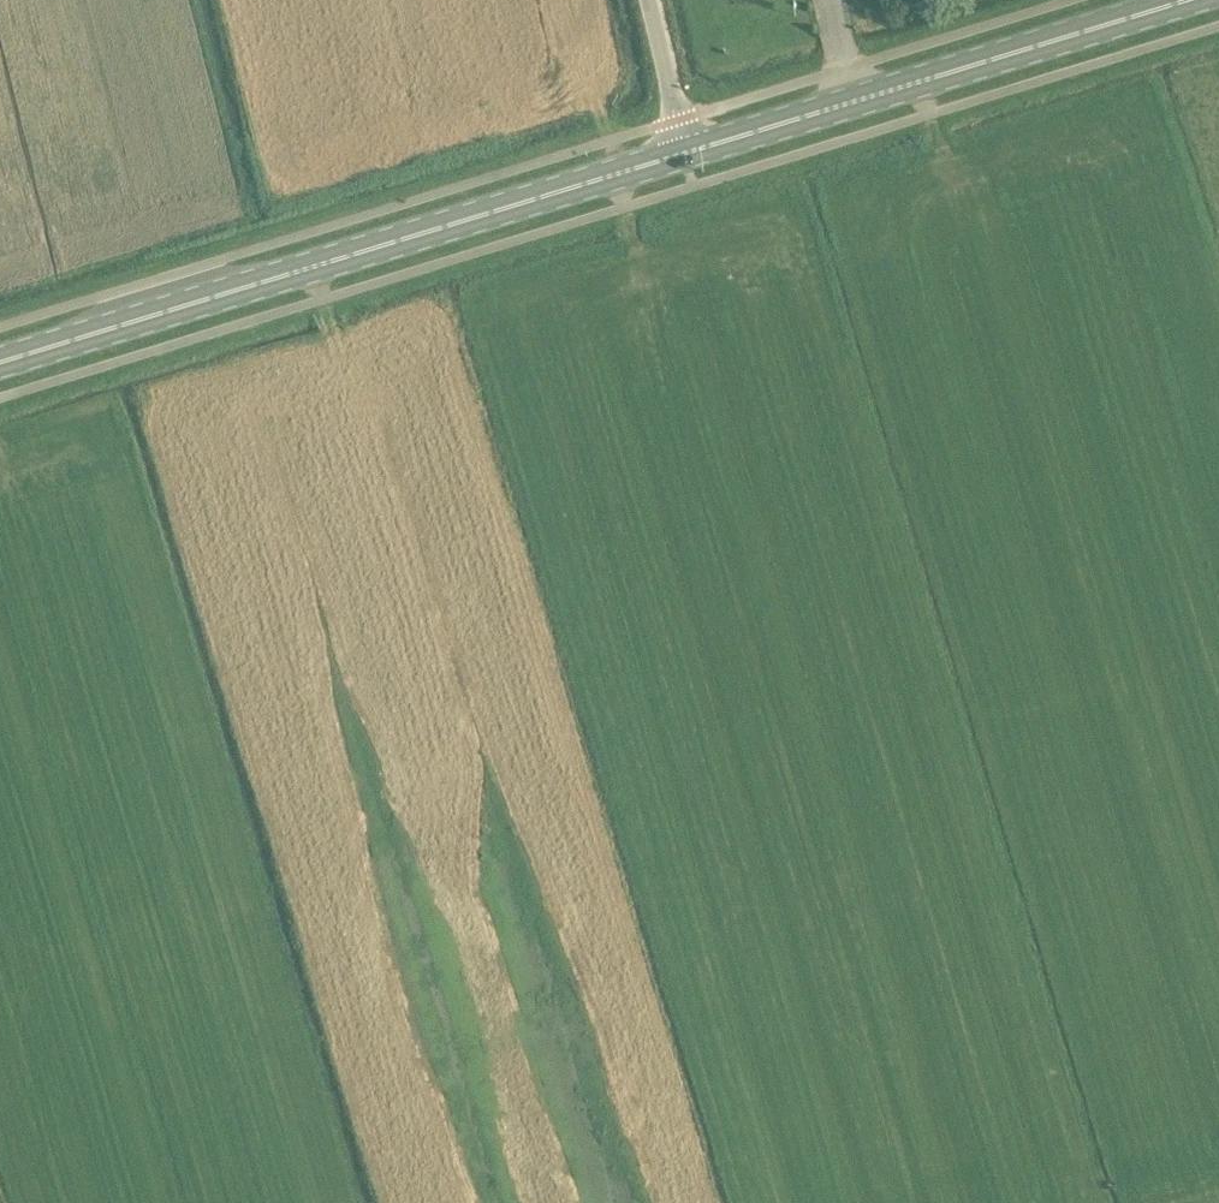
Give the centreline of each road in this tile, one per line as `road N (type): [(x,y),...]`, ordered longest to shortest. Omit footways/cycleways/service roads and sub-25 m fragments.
road 1 (primary): [(0,377),(684,152)]
road 2 (primary): [(684,152),(1184,0)]
road 3 (unclassified): [(684,152),(648,0)]

